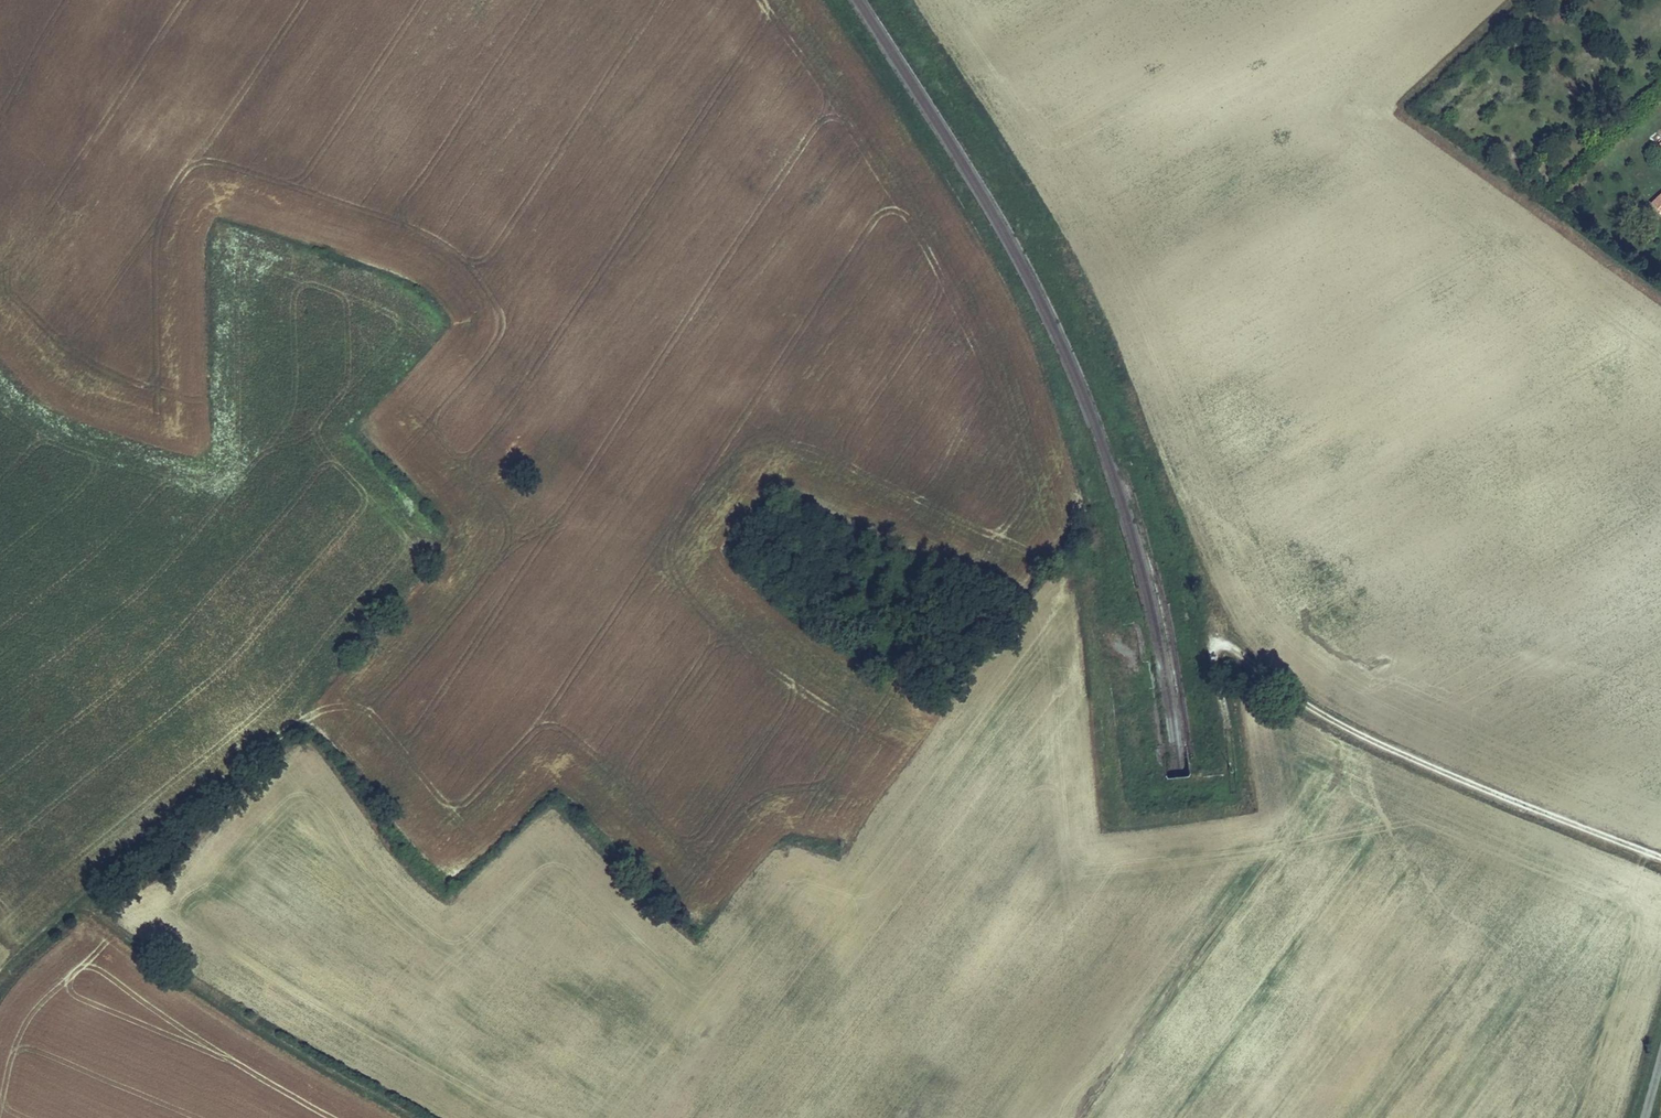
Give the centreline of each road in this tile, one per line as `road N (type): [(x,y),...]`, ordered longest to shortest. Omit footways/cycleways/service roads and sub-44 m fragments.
road 1 (track): [(1660,858),(1365,740),(1219,638),(1209,642),(1229,748)]

